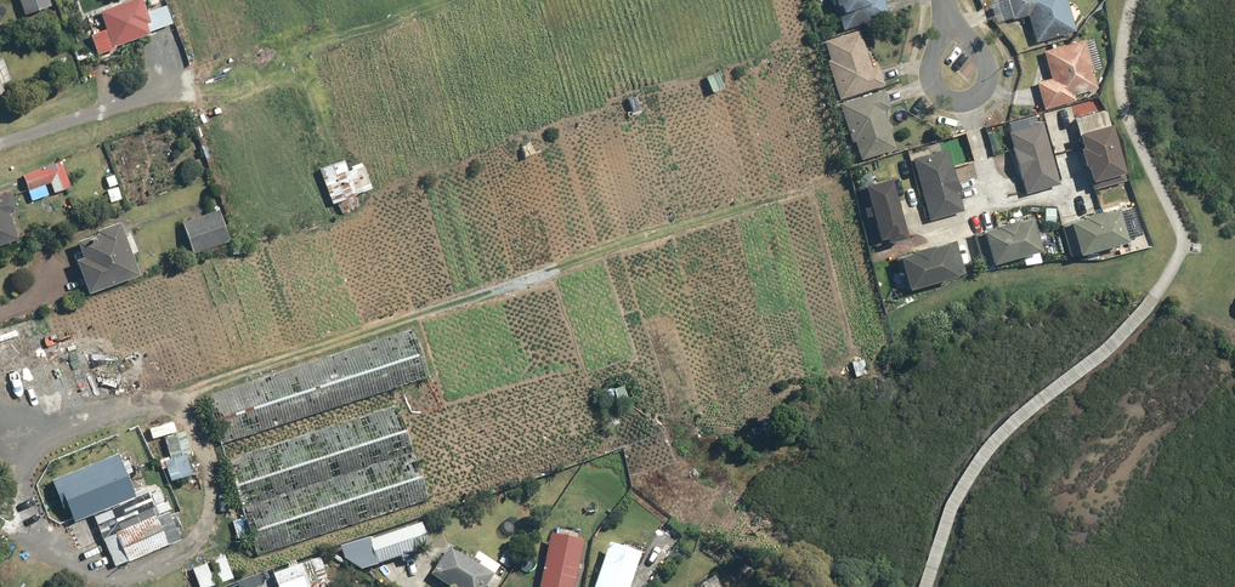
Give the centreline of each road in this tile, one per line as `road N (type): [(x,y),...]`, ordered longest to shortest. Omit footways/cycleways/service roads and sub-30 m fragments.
road 1 (track): [(179,404),(206,384),(809,187)]
road 2 (track): [(0,505),(53,425),(143,396),(179,404),(192,419),(216,483),(206,533),(192,551),(112,571),(54,560),(29,546),(13,515)]
road 3 (track): [(184,87),(241,81),(314,36),(419,0)]
road 4 (residential): [(948,12),(982,53),(980,94),(939,93),(931,75),(940,37)]

